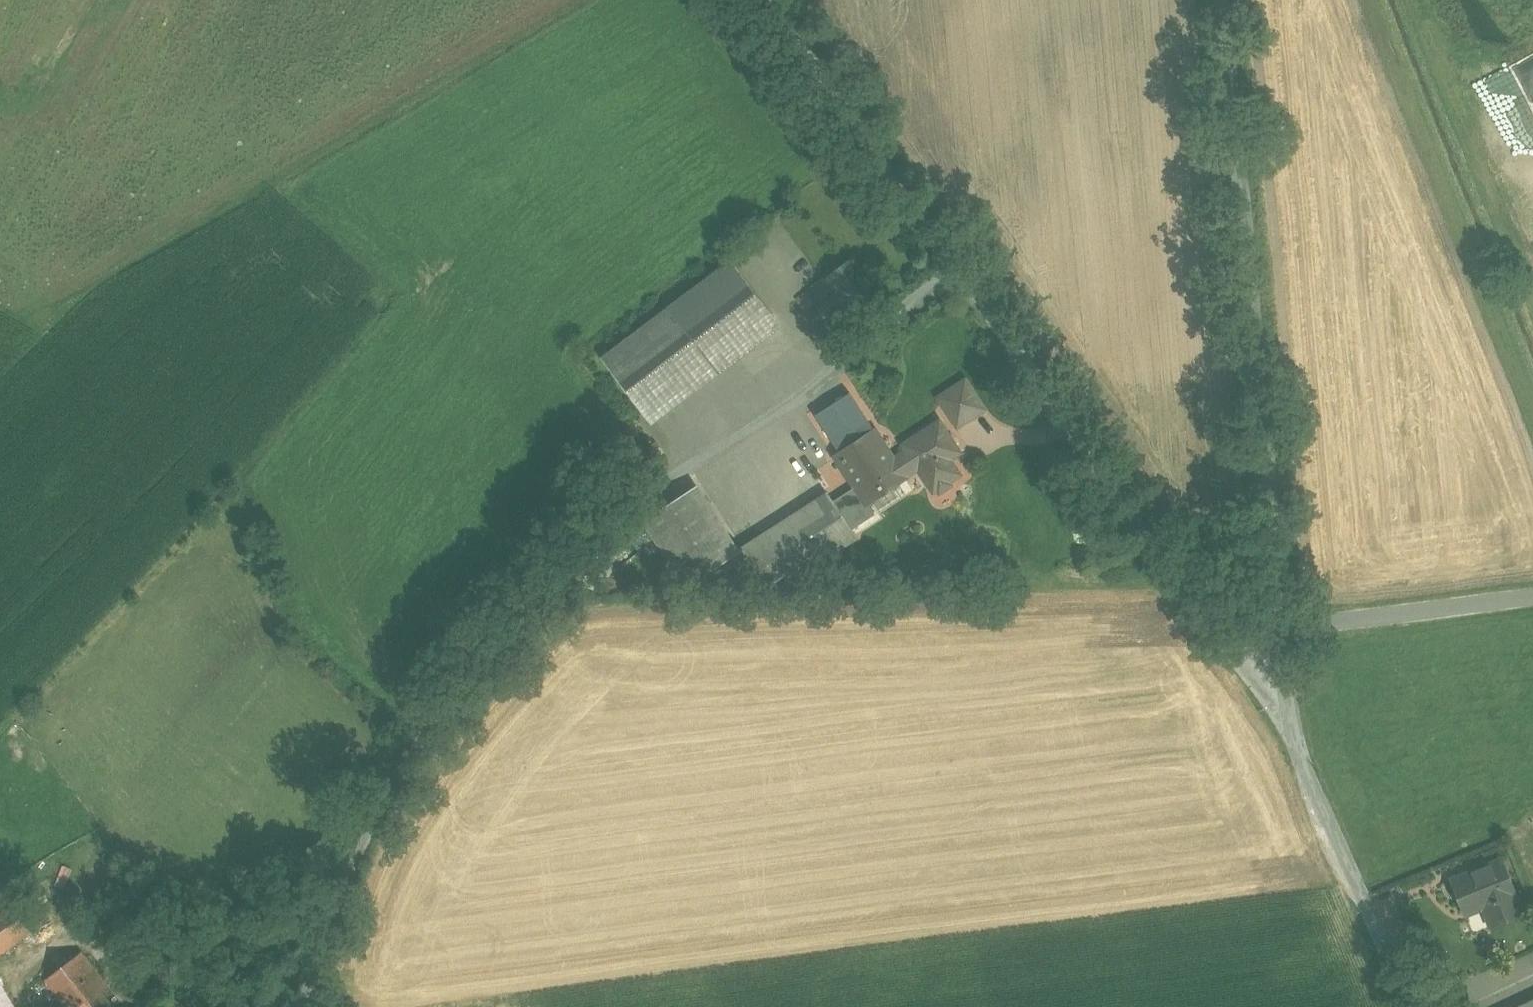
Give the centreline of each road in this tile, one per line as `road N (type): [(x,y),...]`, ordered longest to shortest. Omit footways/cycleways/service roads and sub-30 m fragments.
road 1 (unclassified): [(1285,629),(1232,644),(961,261),(594,519),(345,801),(261,1006)]
road 2 (unclassified): [(1285,629),(1224,0)]
road 3 (unclassified): [(1412,1006),(1329,827),(1289,714),(1285,629)]
road 4 (track): [(961,261),(777,0)]
road 5 (unclassified): [(1532,596),(1285,629)]

